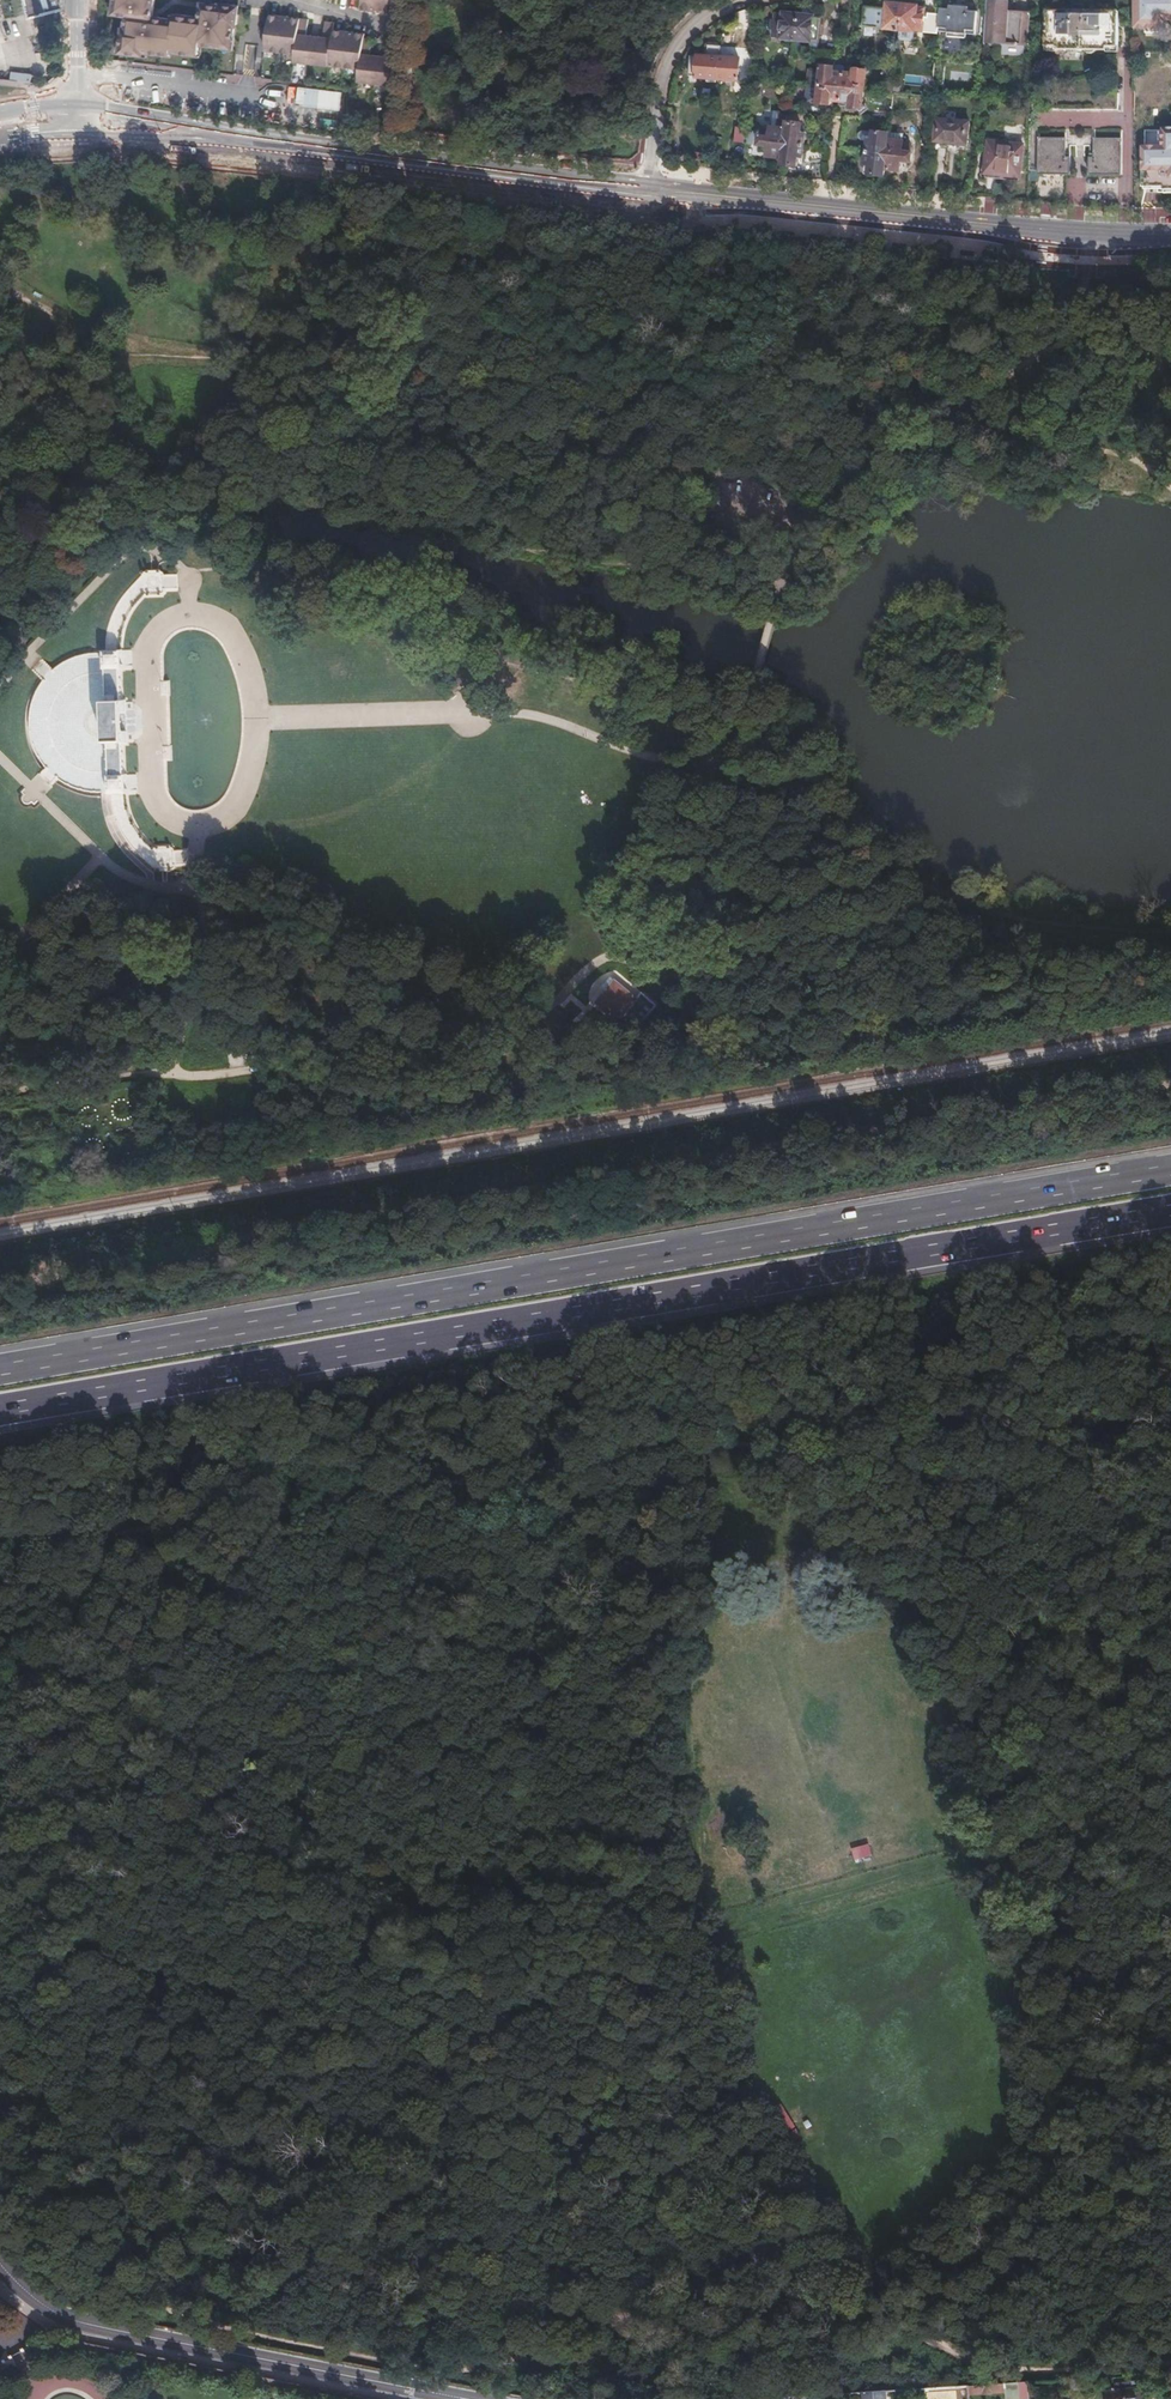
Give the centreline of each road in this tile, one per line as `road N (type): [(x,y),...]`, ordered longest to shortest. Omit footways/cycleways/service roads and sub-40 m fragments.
road 1 (track): [(0,1978),(43,2059),(112,2270),(126,2290),(178,2316),(463,2370),(621,2316),(754,2293),(849,2306),(951,2346),(1025,2360),(1170,2346)]
road 2 (motorway): [(1170,1168),(0,1369)]
road 3 (motorway): [(0,1410),(1170,1210)]
road 4 (track): [(1170,2274),(1111,2234),(1034,2159),(1018,2068),(1019,1976),(1003,1849),(986,1774),(943,1676),(890,1604),(846,1424)]
road 5 (track): [(846,1424),(312,1509),(199,1516),(164,1535),(0,1537)]
road 6 (track): [(0,293),(103,348),(314,371),(384,387),(454,423),(527,431),(712,487)]
road 7 (track): [(173,1070),(293,1070),(390,1056),(536,1008),(592,963),(660,933),(685,911),(700,892),(717,784)]
road 8 (primary): [(1170,235),(650,189)]
road 9 (secondary): [(0,2277),(34,2308),(84,2328),(428,2398)]
road 10 (primary): [(650,189),(280,148)]
road 11 (track): [(1170,1367),(846,1424)]
road 12 (track): [(197,825),(168,812),(150,777),(148,653),(163,628),(189,609)]
road 13 (residential): [(741,0),(683,31),(664,69),(650,189)]
road 14 (primary): [(280,148),(78,108)]
road 15 (primary): [(80,141),(280,148)]
road 16 (track): [(0,1094),(173,1070)]
road 17 (track): [(811,524),(780,578),(752,686)]

